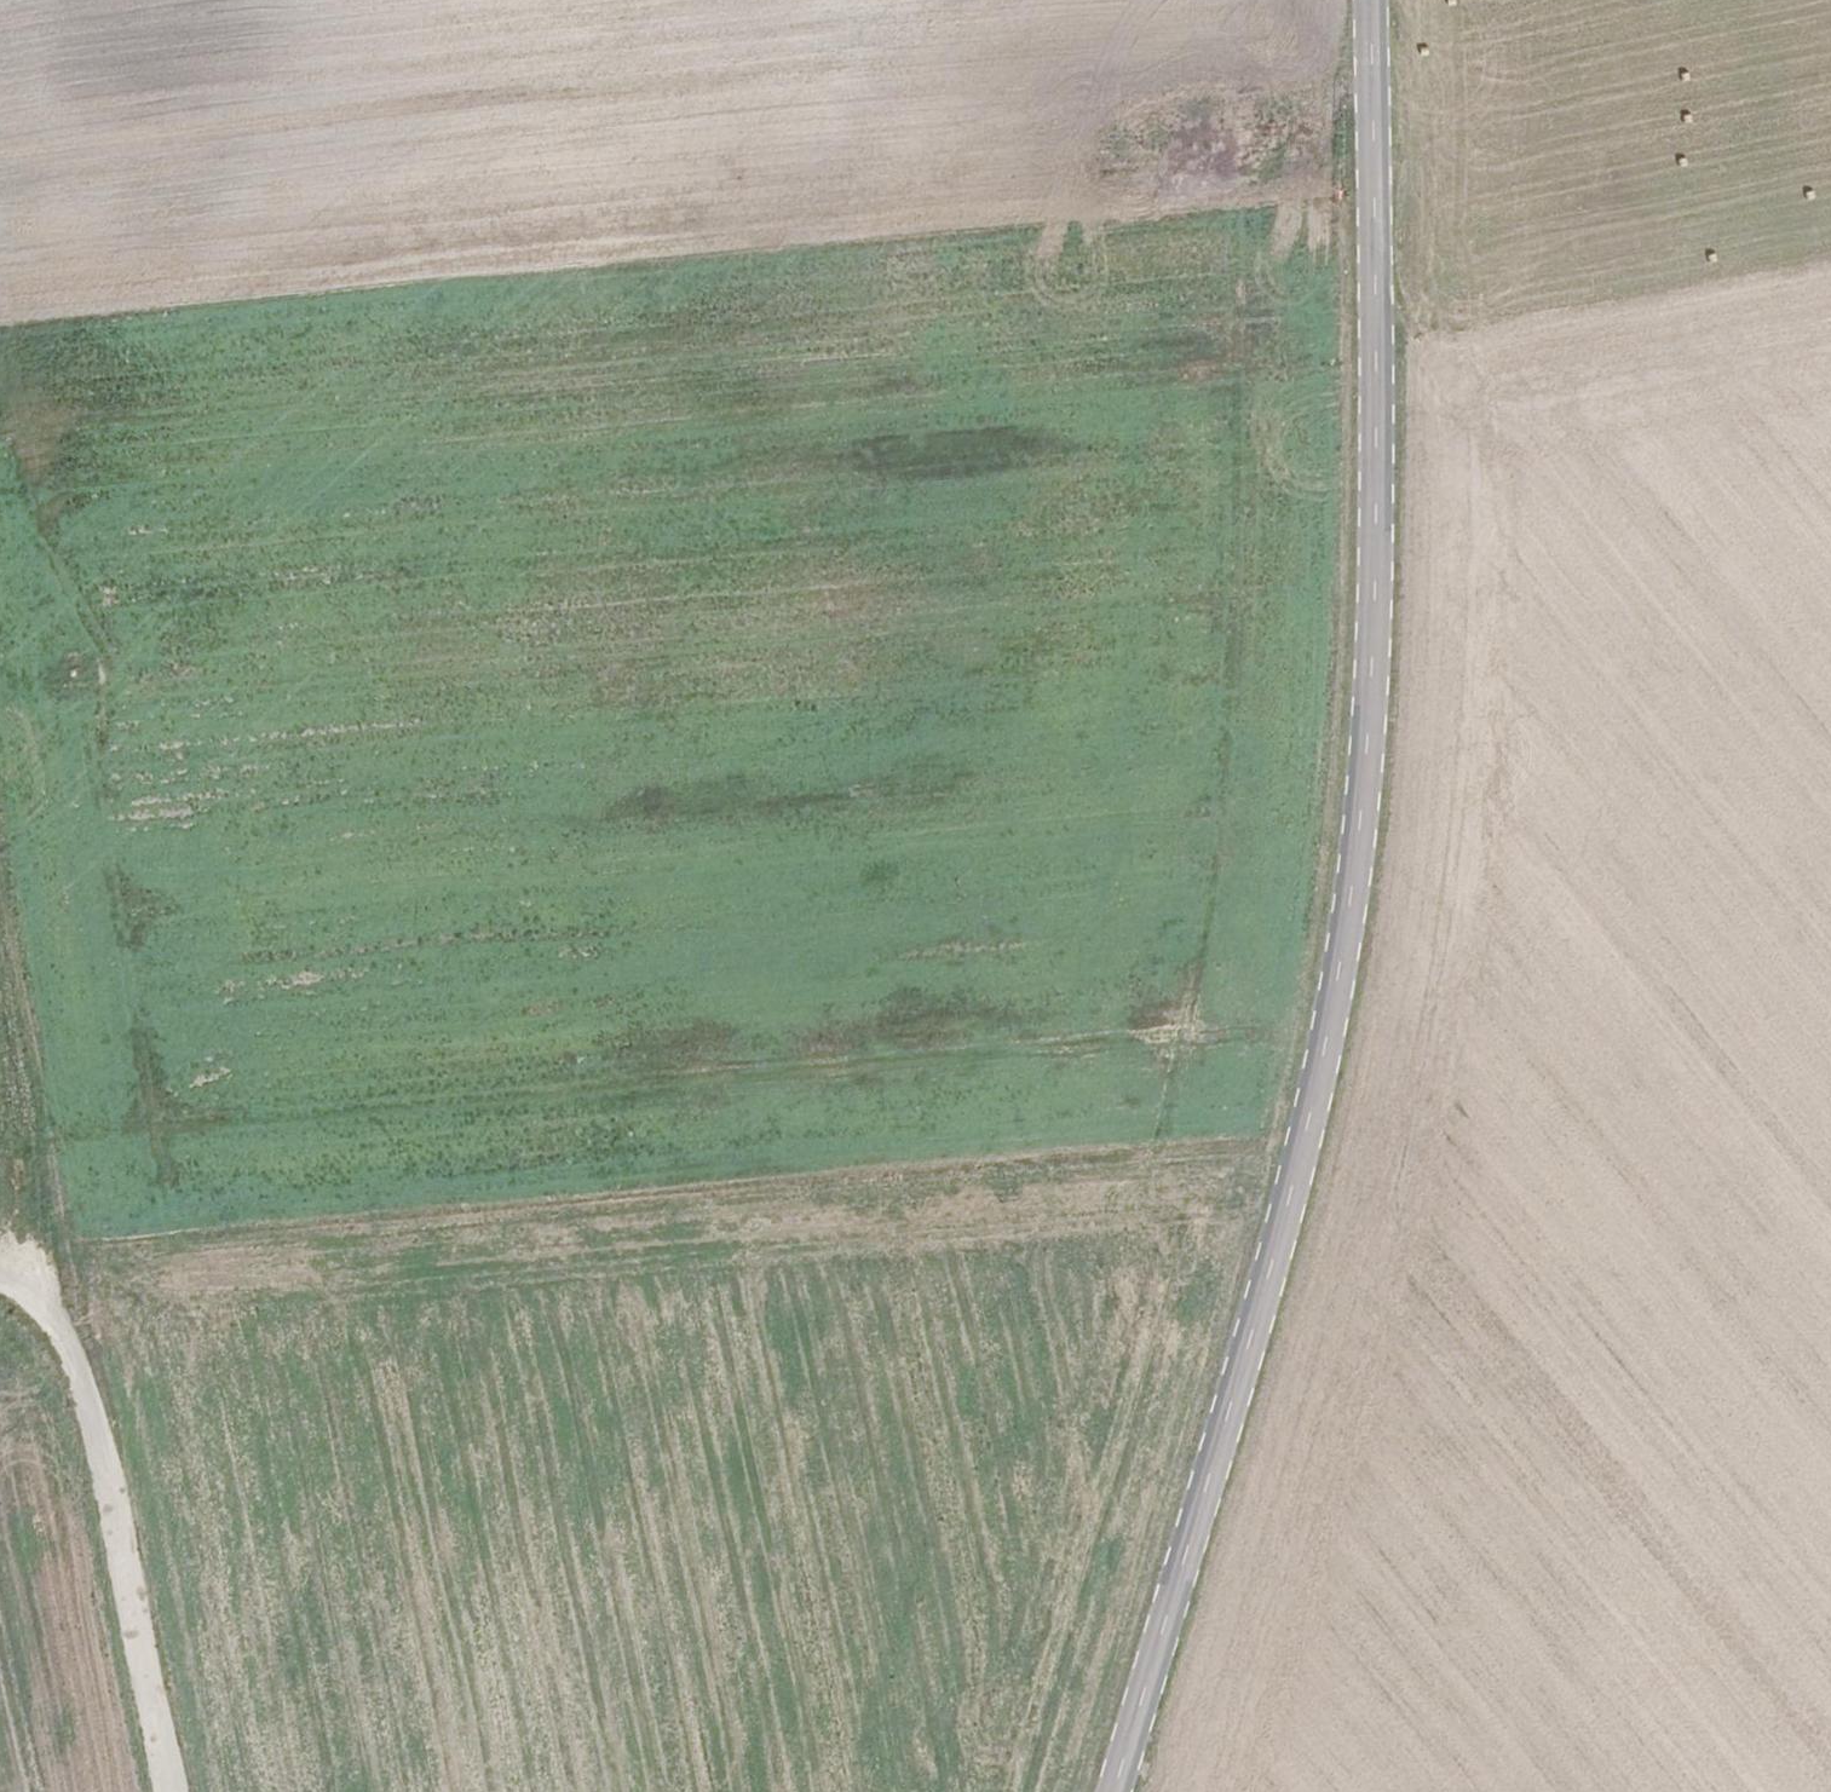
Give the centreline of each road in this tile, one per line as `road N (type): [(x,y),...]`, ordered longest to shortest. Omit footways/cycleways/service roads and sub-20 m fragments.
road 1 (secondary): [(1375,0),(1378,605),(1371,778),(1333,1039),(1269,1288),(1114,1791)]
road 2 (track): [(0,1017),(49,1270),(32,1293)]

